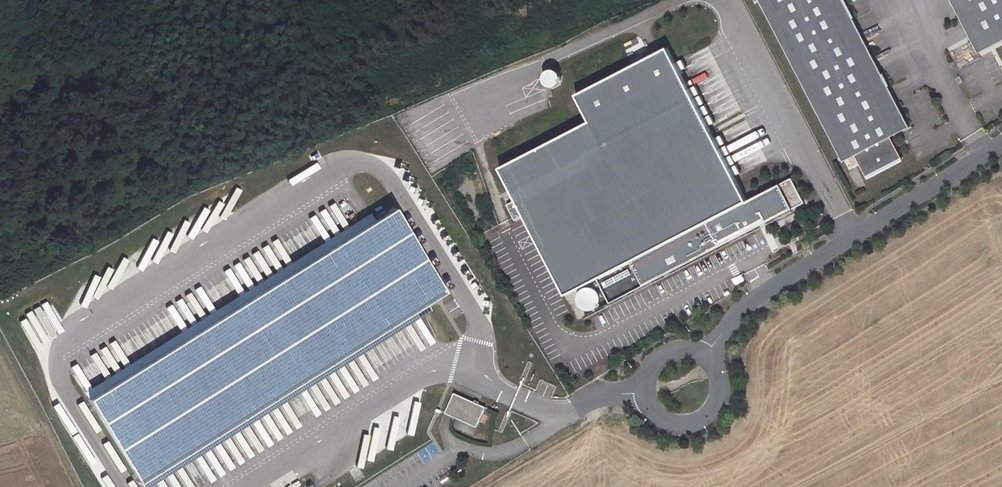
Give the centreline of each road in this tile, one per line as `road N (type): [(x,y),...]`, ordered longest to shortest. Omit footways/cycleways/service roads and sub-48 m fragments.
road 1 (unclassified): [(1001,142),(764,290),(738,311),(704,360)]
road 2 (unclassified): [(704,360),(689,354),(658,363),(647,393),(653,410),(666,422),(701,421),(719,392),(716,374)]
road 3 (track): [(617,397),(478,486)]
road 4 (track): [(77,486),(0,341)]

